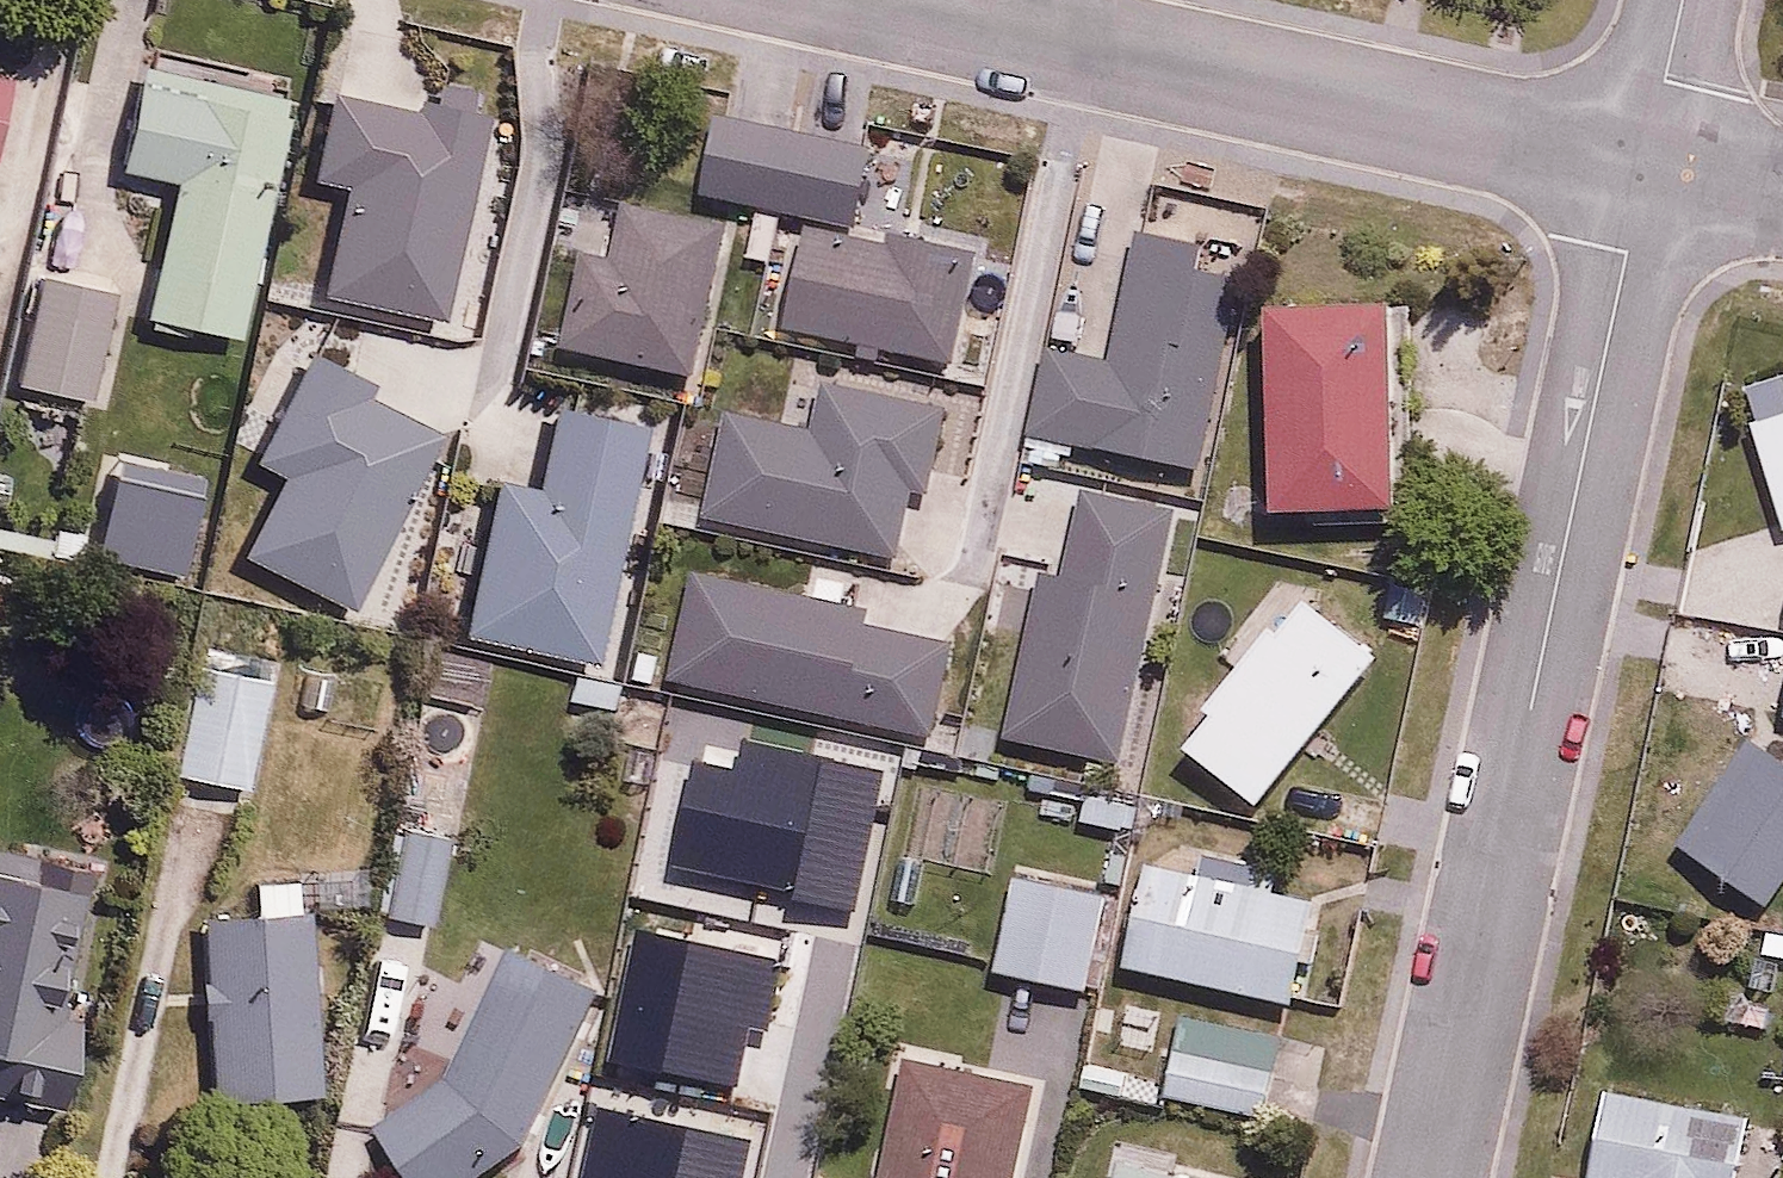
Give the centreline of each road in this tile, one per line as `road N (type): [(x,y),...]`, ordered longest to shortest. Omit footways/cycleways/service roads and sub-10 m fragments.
road 1 (residential): [(1649,163),(1430,1177)]
road 2 (residential): [(1649,163),(888,0)]
road 3 (residential): [(1684,0),(1649,163)]
road 4 (residential): [(1782,192),(1649,163)]

